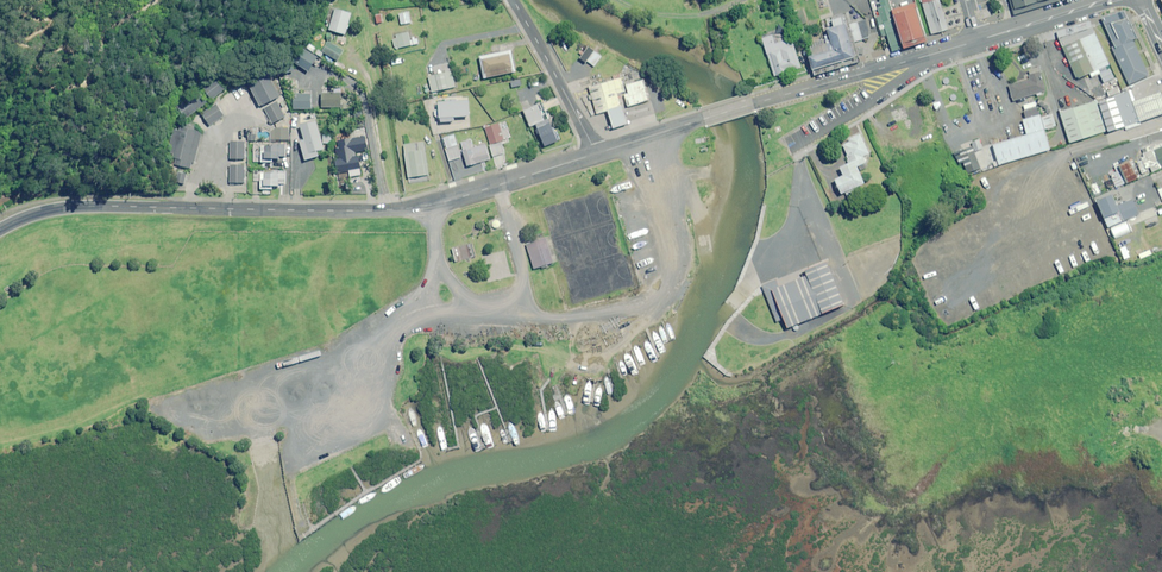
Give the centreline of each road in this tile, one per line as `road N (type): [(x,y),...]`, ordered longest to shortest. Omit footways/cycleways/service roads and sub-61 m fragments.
road 1 (tertiary): [(596,155),(401,210),(75,206),(0,230)]
road 2 (tertiary): [(977,41),(596,155)]
road 3 (residential): [(514,0),(596,155)]
road 4 (tertiary): [(1108,0),(977,41)]

